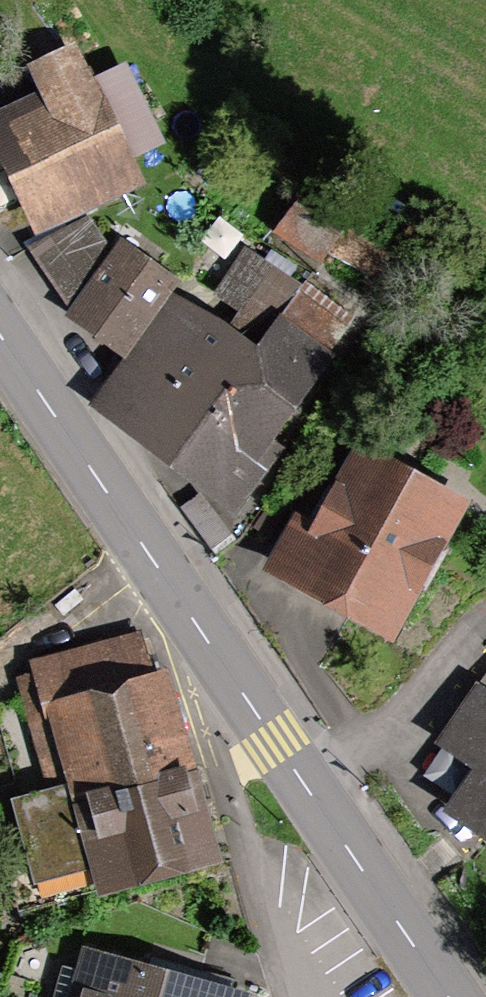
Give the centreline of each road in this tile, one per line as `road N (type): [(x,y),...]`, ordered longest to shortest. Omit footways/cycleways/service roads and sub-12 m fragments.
road 1 (primary): [(0,334),(460,996)]
road 2 (residential): [(257,871),(296,996)]

